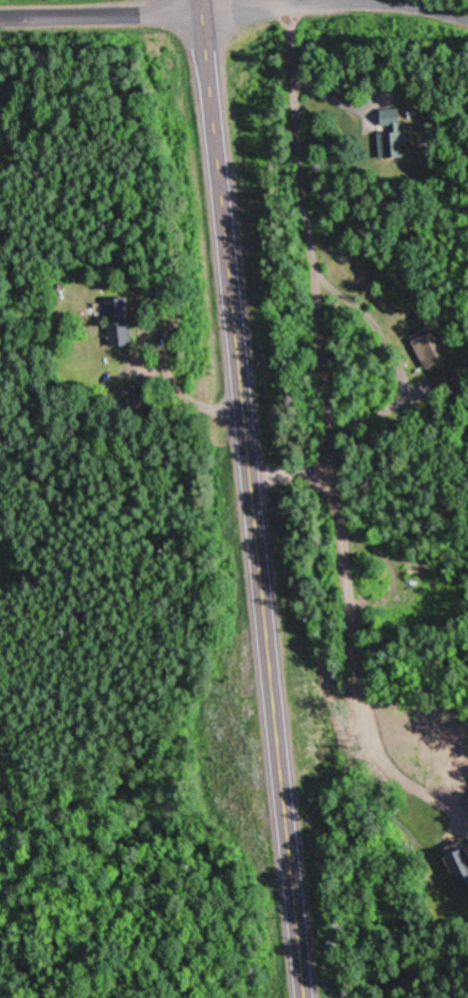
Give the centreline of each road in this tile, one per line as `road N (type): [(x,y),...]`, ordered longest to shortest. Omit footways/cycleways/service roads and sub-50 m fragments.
road 1 (primary): [(305,997),(202,0)]
road 2 (residential): [(467,41),(360,8),(203,10)]
road 3 (residential): [(203,10),(0,18)]

